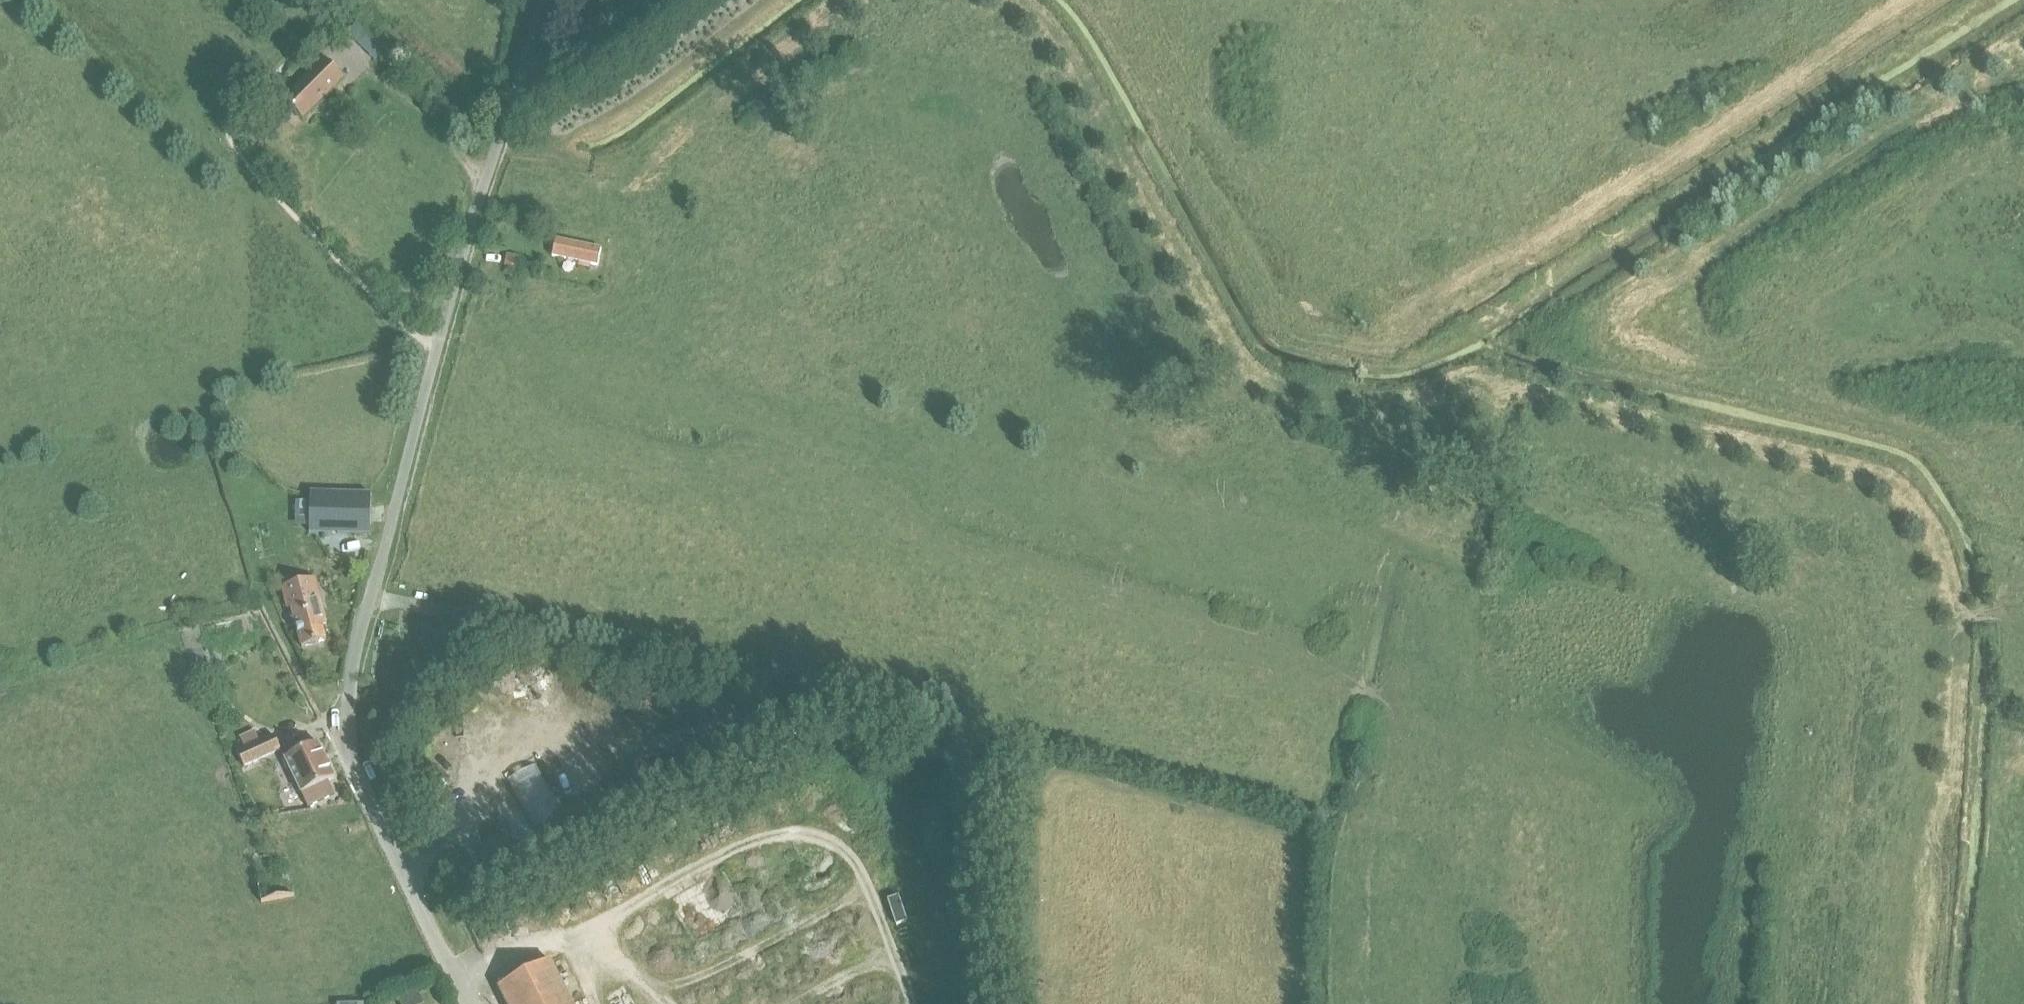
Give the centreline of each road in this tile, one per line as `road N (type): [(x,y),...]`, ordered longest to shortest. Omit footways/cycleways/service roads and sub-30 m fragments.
road 1 (unclassified): [(470,1003),(361,785),(349,700),(358,637),(536,0)]

